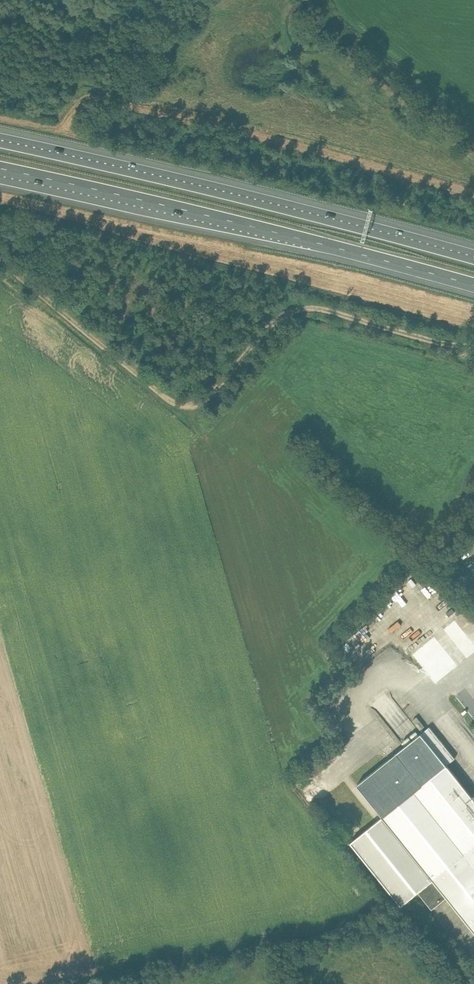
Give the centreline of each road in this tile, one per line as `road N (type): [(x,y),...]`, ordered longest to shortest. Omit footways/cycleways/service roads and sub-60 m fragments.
road 1 (track): [(0,263),(185,406),(296,306),(473,347)]
road 2 (motorway): [(0,168),(473,285)]
road 3 (motorway): [(473,257),(0,141)]

